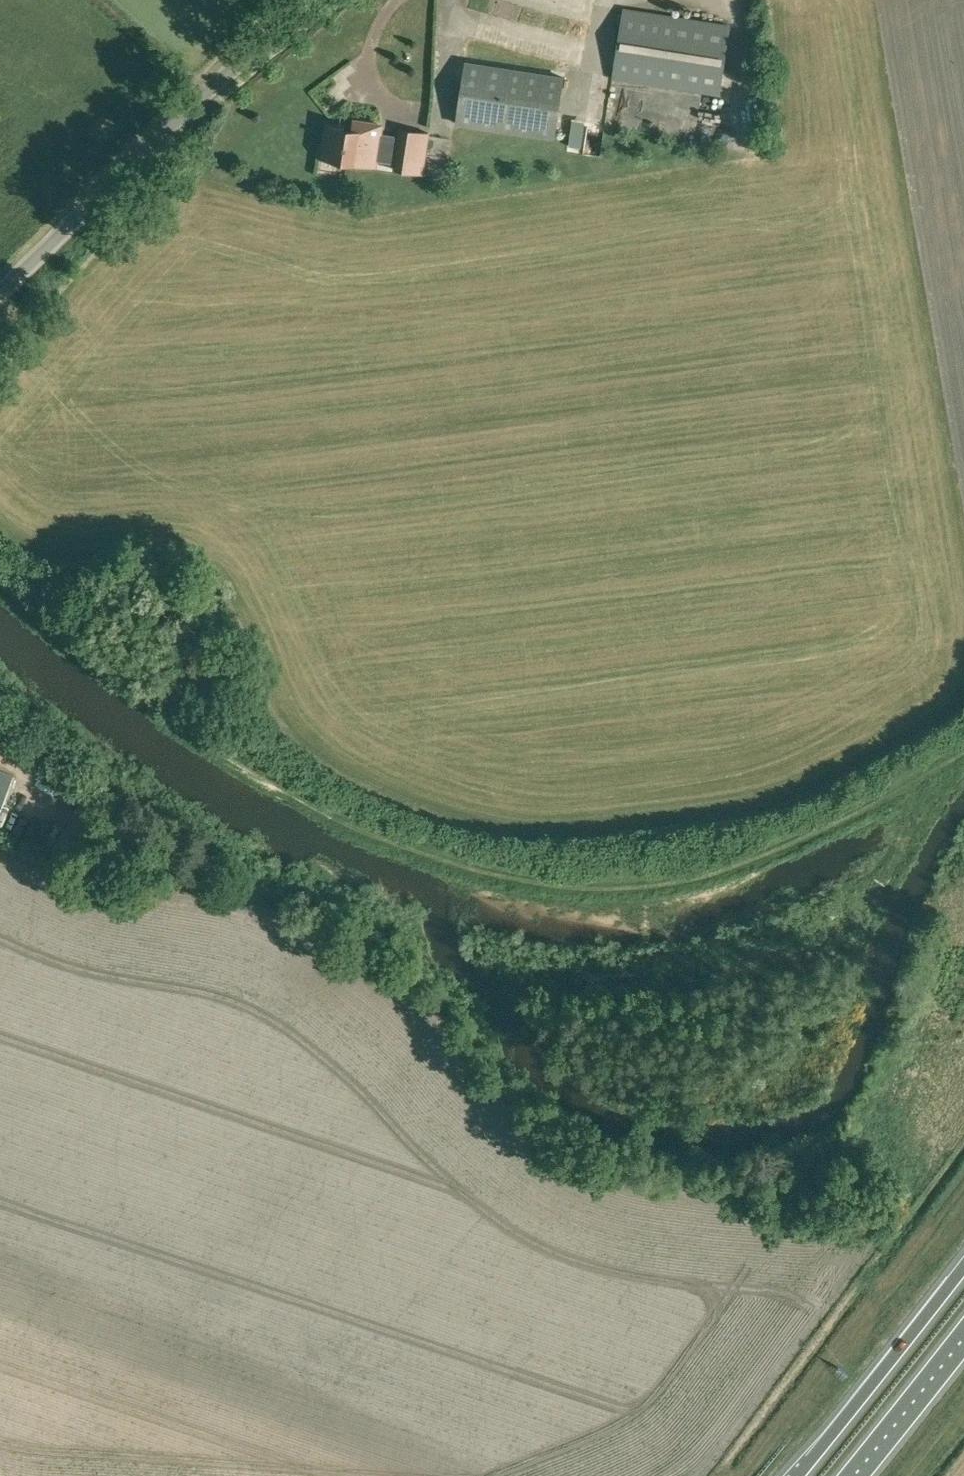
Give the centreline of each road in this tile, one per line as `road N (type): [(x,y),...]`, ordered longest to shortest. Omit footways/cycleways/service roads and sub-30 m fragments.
road 1 (track): [(0,581),(138,695),(250,768),(381,836),(519,878),(611,886),(700,873),(786,843),(963,750)]
road 2 (unclassified): [(0,291),(314,0)]
road 3 (trunk): [(963,1268),(795,1475)]
road 4 (trunk): [(849,1475),(963,1331)]

